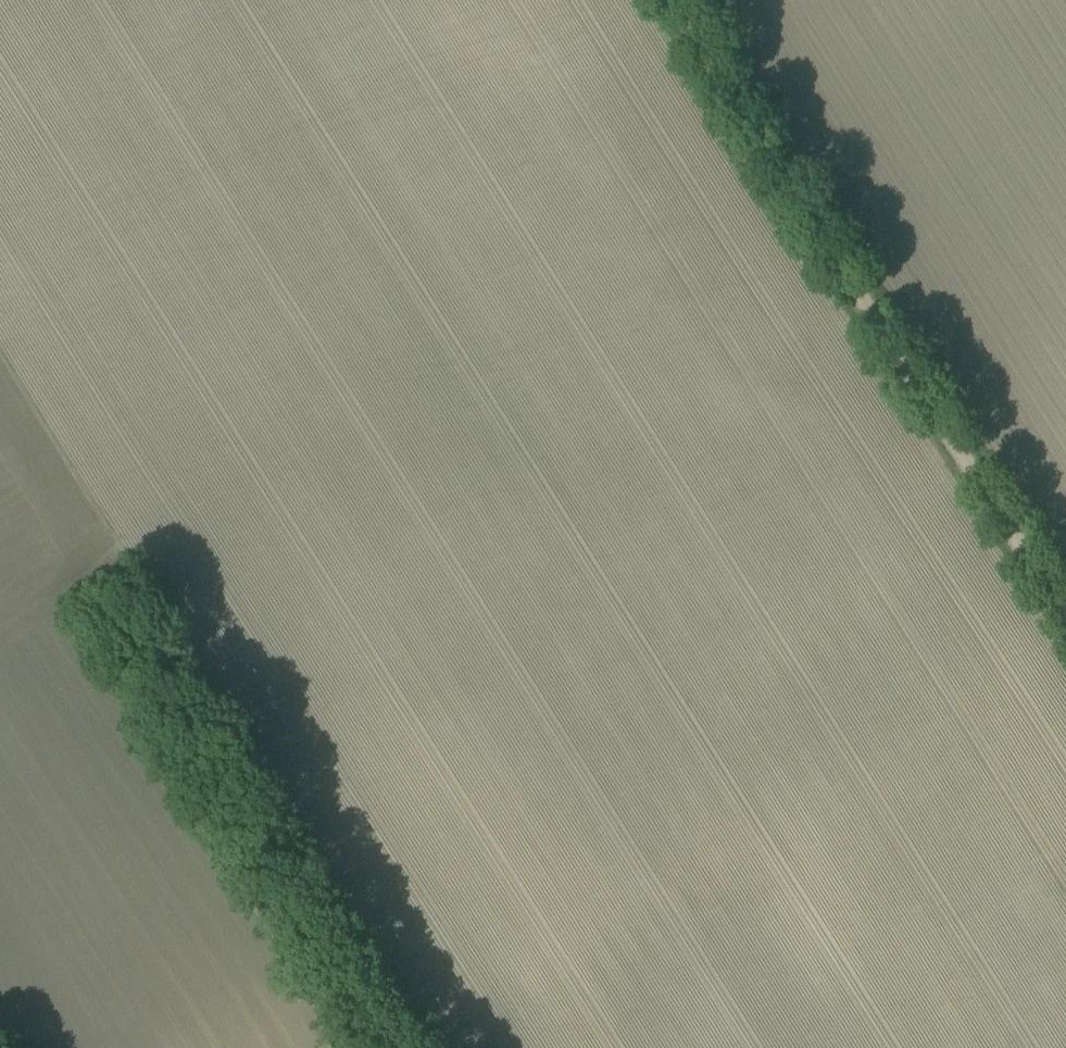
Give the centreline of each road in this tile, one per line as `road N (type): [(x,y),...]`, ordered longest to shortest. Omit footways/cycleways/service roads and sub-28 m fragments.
road 1 (track): [(693,0),(1065,595)]

